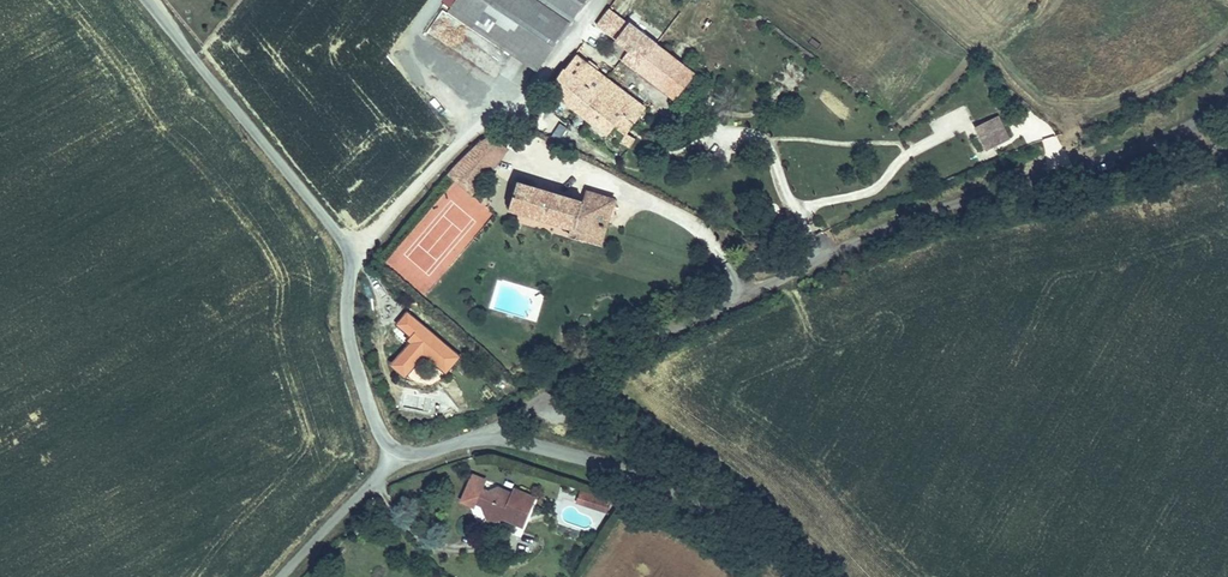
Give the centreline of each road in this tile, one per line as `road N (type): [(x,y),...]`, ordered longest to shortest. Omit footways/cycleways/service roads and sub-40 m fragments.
road 1 (residential): [(399,452),(377,428),(352,357),(351,253),(149,0)]
road 2 (residential): [(399,452),(488,438),(592,460),(689,500),(796,576)]
road 3 (residential): [(280,576),(399,452)]

